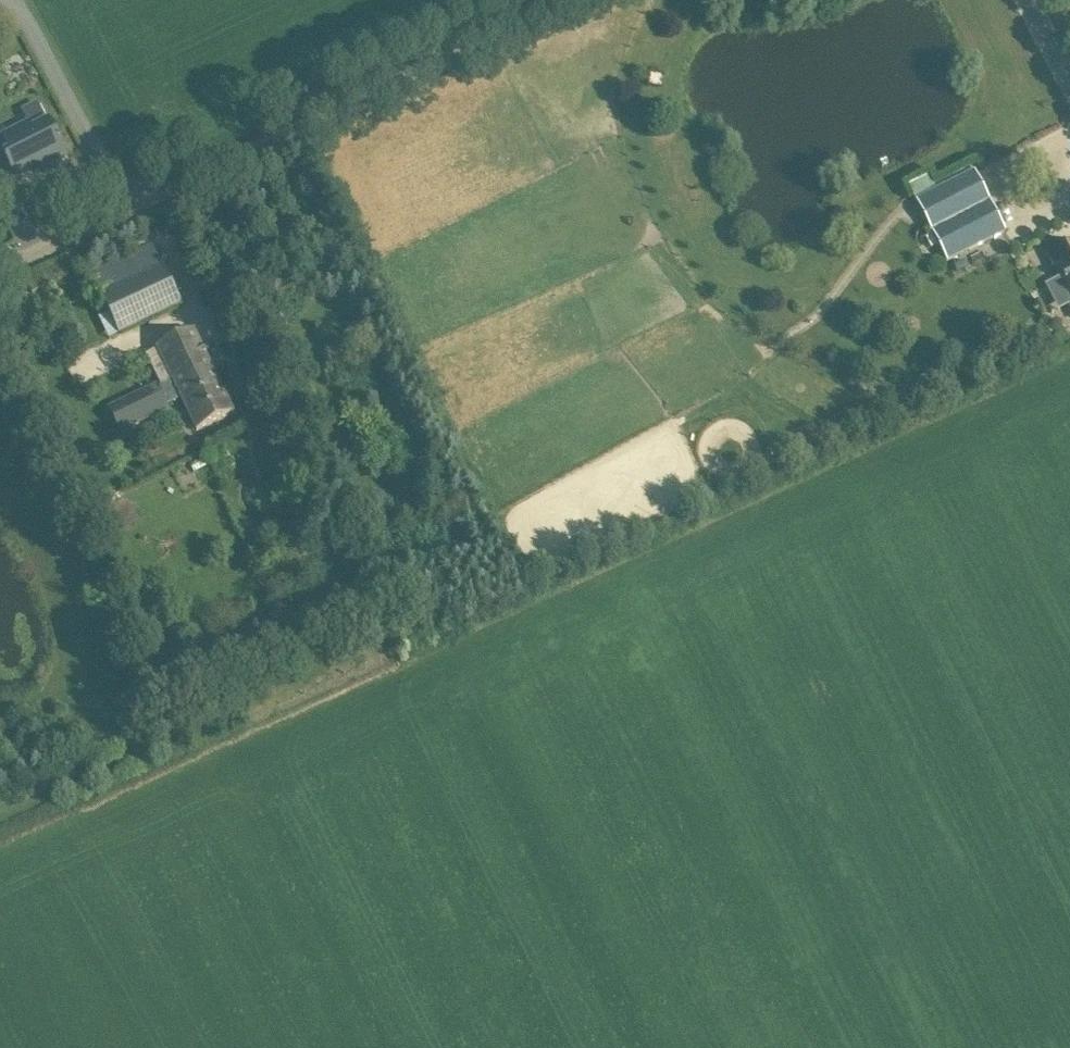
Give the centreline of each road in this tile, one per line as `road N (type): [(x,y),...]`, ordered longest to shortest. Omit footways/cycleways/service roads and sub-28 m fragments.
road 1 (unclassified): [(0,258),(545,0)]

